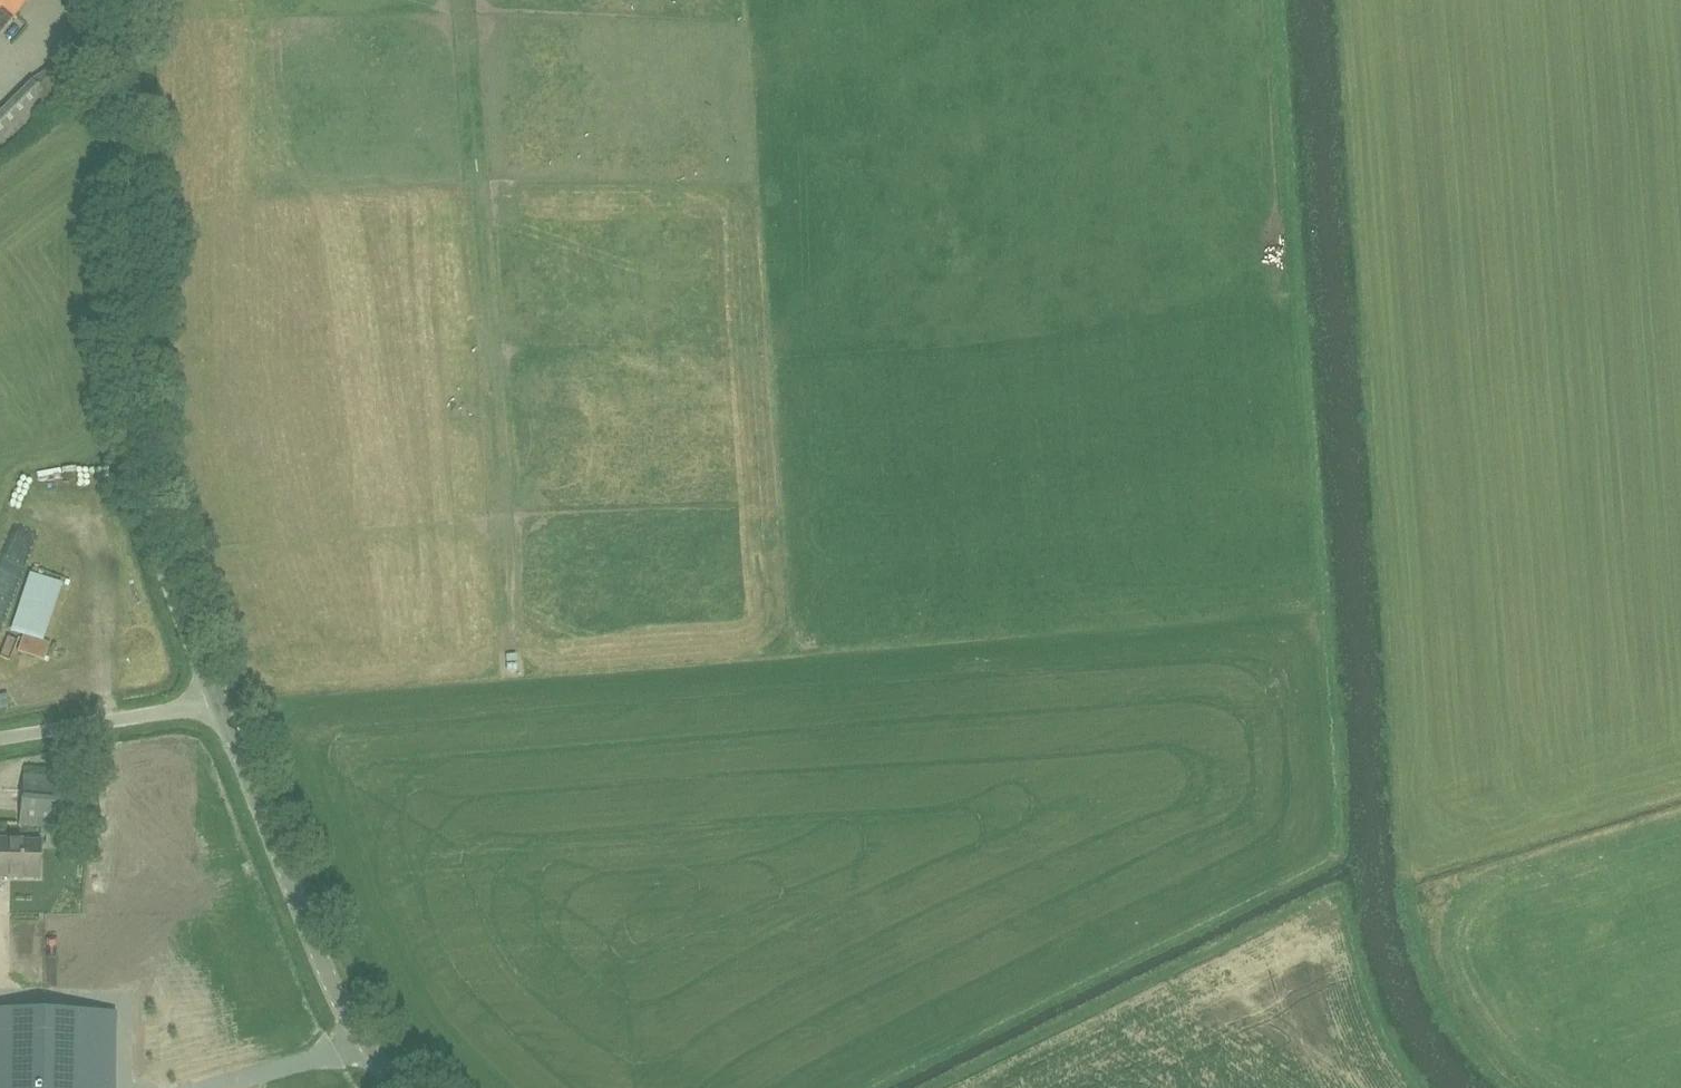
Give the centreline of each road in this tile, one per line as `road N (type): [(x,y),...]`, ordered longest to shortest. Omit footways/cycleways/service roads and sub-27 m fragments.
road 1 (unclassified): [(212,709),(138,493),(123,359),(117,0)]
road 2 (unclassified): [(393,1087),(318,975),(212,709)]
road 3 (unclassified): [(0,746),(212,709)]

